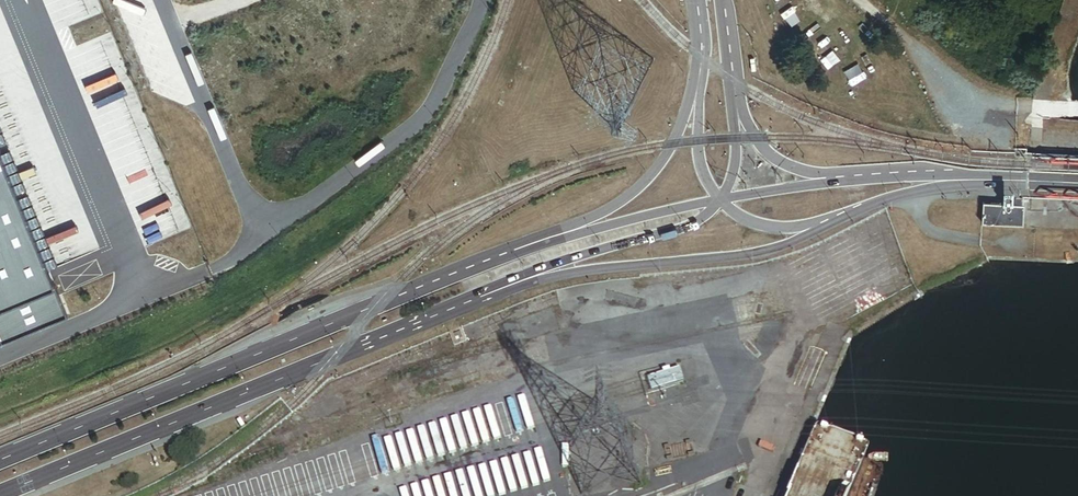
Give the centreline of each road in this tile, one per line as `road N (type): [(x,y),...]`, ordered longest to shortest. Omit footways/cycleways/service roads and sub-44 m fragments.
road 1 (secondary): [(11,495),(497,291)]
road 2 (secondary): [(408,293),(0,460)]
road 3 (unclassified): [(698,54),(678,133),(642,185),(615,207),(408,293)]
road 4 (secondary): [(497,291),(578,273),(753,255),(849,215)]
road 5 (secondary): [(720,199),(408,293)]
road 6 (track): [(857,0),(972,95),(1030,107),(1070,0)]
road 7 (unclassified): [(929,175),(829,174),(782,163),(756,138),(734,81)]
road 8 (unclassified): [(497,291),(559,263),(688,226),(720,199)]
road 9 (secondary): [(929,175),(720,199)]
road 10 (unclassified): [(698,54),(698,151),(720,199)]
road 11 (unclassified): [(720,199),(737,215),(778,230),(849,215)]
road 12 (secondary): [(849,215),(983,178)]
road 13 (unclassified): [(720,199),(735,156),(734,81)]

